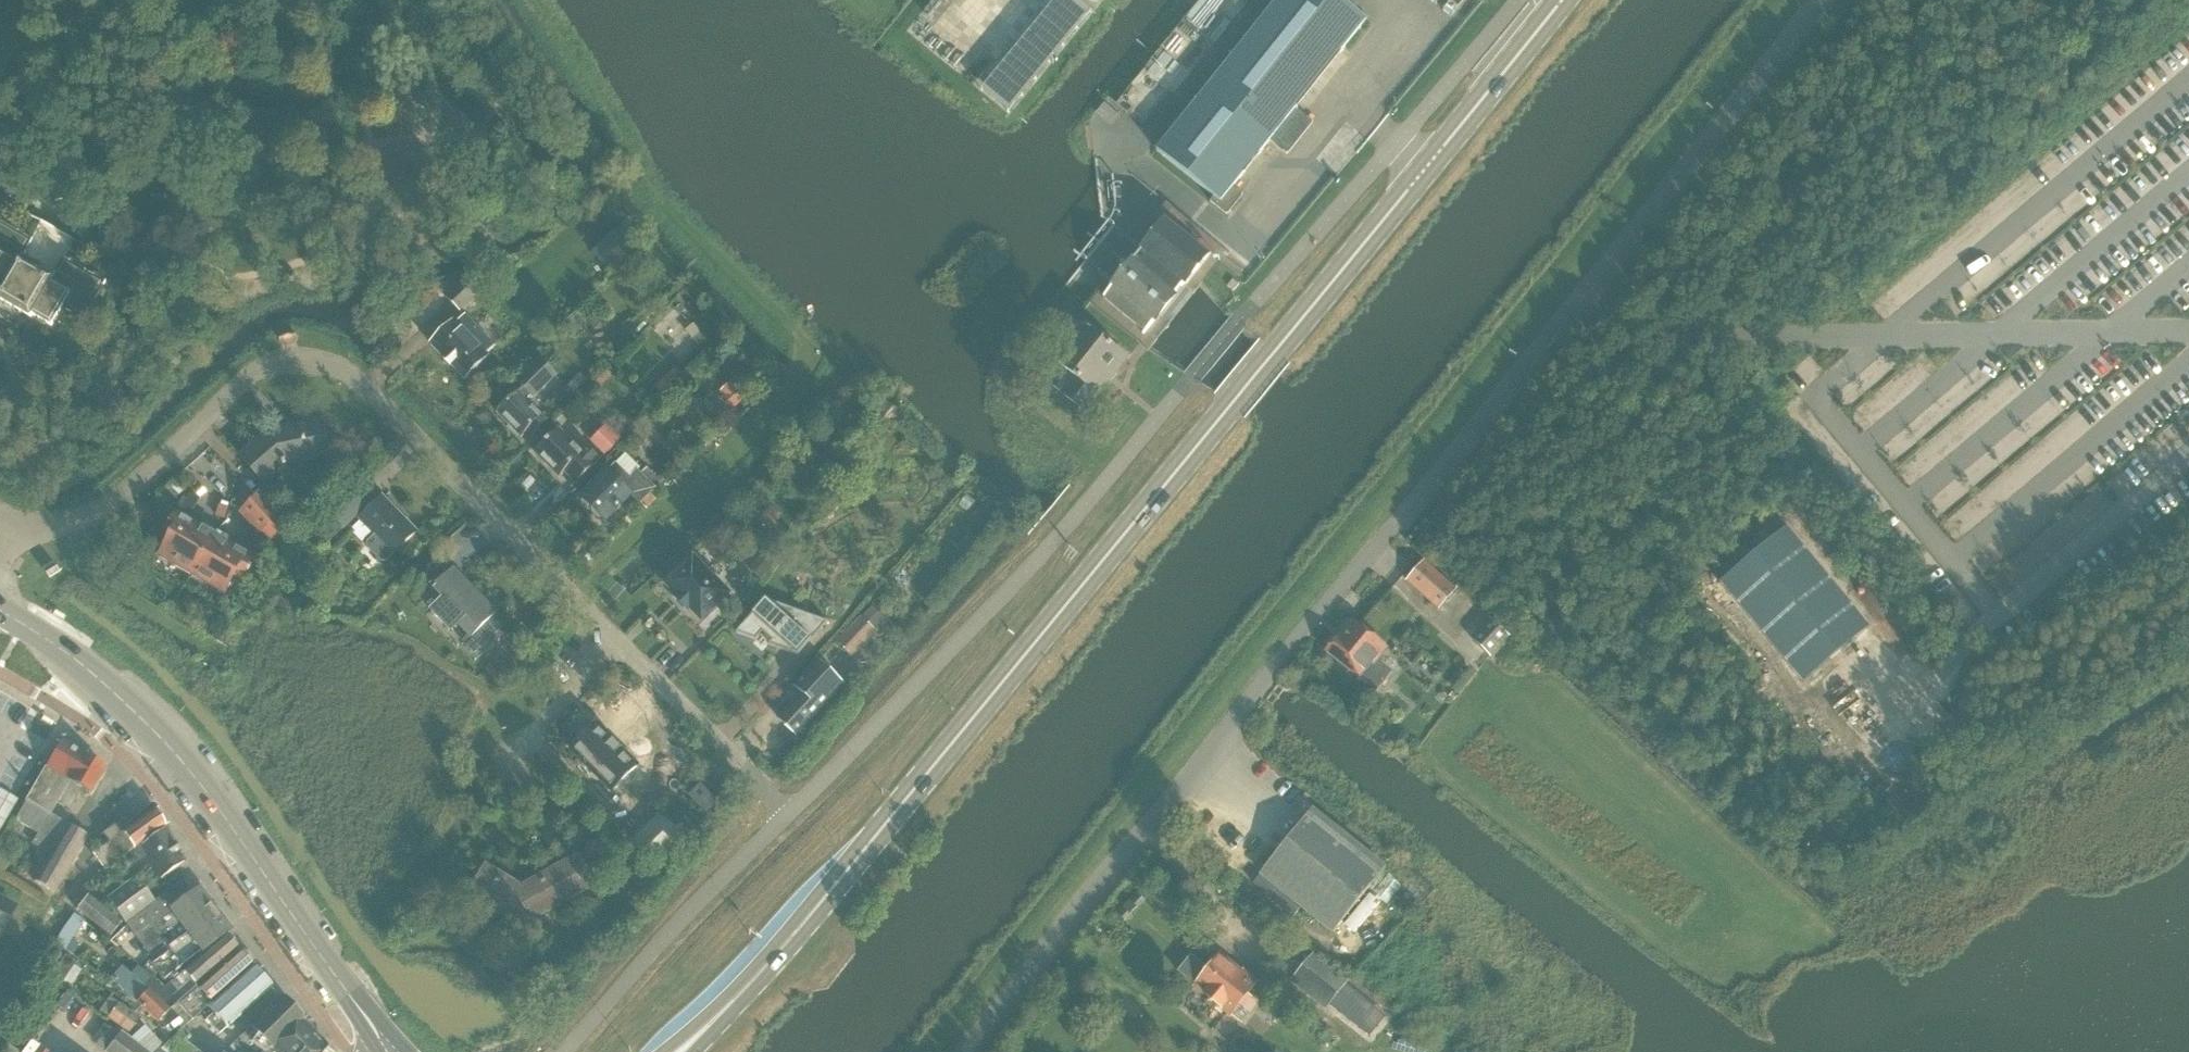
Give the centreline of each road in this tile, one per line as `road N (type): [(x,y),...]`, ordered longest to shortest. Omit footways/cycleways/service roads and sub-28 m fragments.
road 1 (primary): [(752,973),(1031,649),(1563,0)]
road 2 (residential): [(618,639),(367,389),(319,362),(262,370),(108,506),(12,538)]
road 3 (unclassified): [(964,1051),(1393,523)]
road 4 (tertiary): [(390,1050),(166,741),(94,673),(0,609)]
road 5 (residential): [(745,770),(618,639)]
road 6 (residential): [(511,761),(618,639)]
road 7 (primary): [(752,973),(660,1051)]

